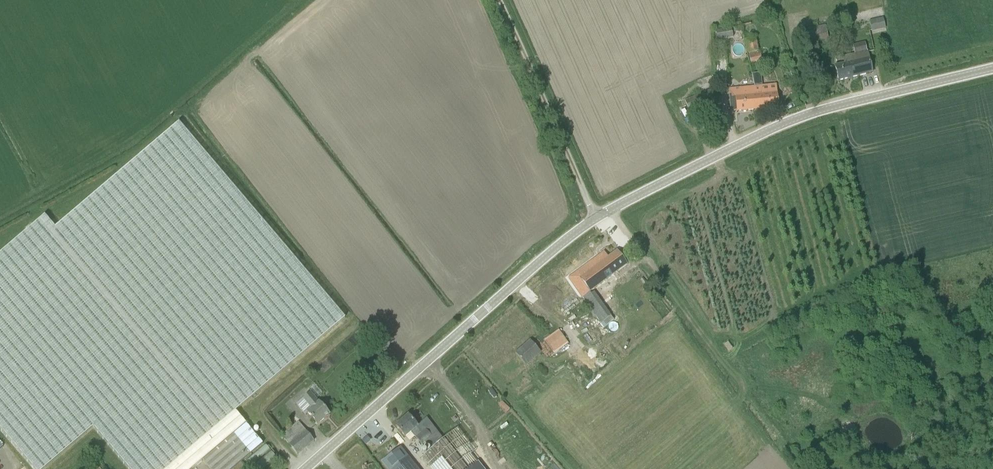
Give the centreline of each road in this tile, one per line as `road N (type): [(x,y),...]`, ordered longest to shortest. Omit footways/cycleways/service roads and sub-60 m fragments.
road 1 (tertiary): [(304,468),(596,218),(804,115),(992,71)]
road 2 (track): [(596,218),(498,0)]

